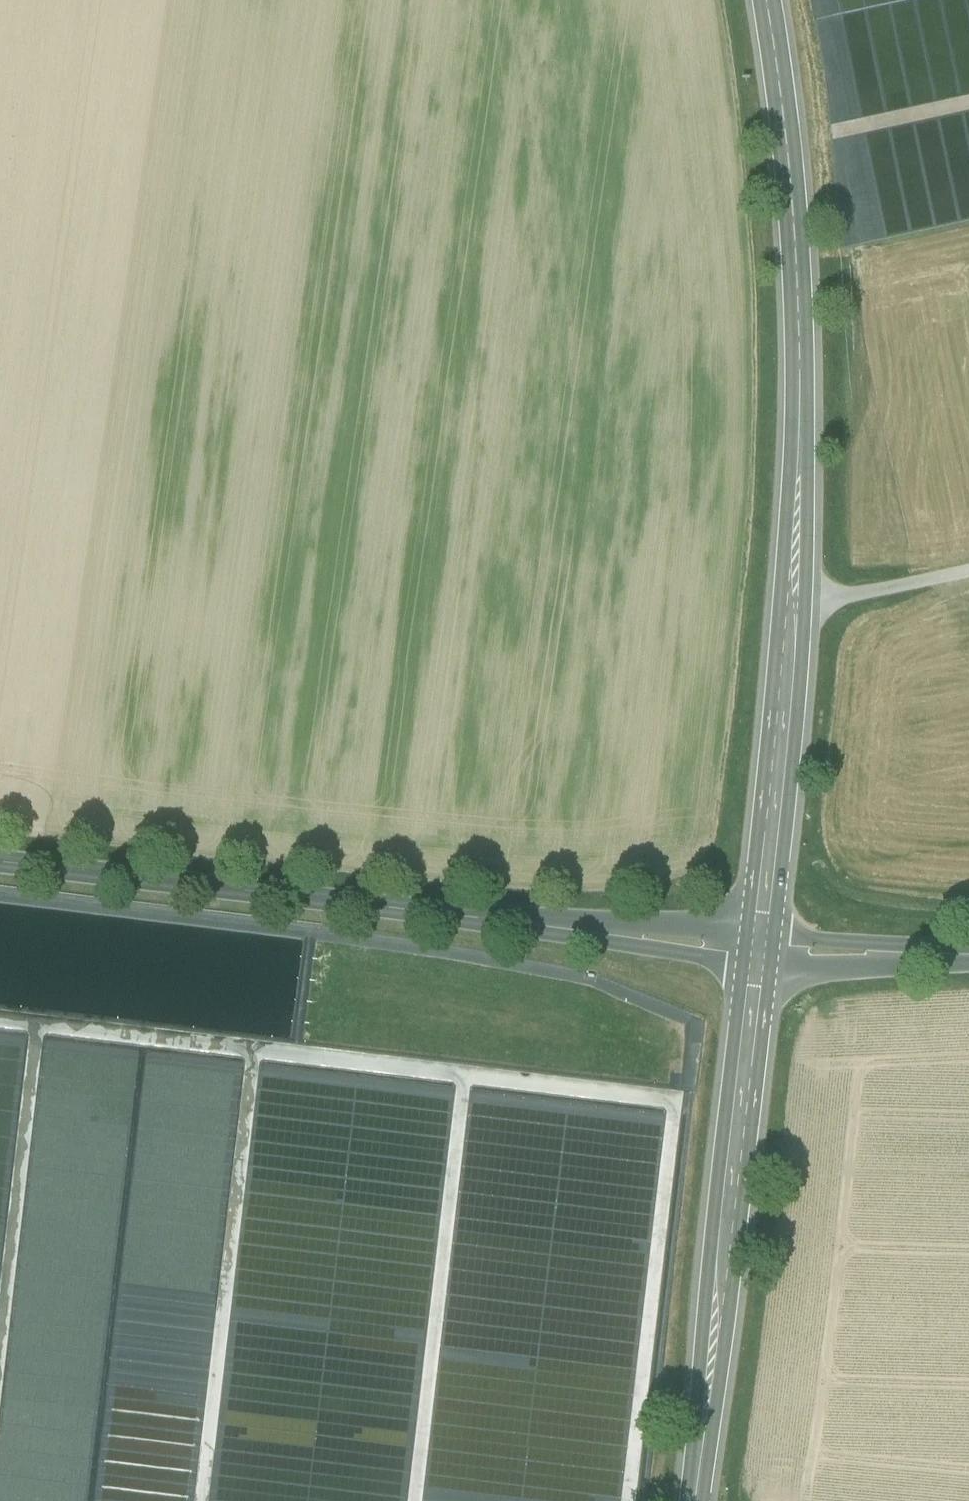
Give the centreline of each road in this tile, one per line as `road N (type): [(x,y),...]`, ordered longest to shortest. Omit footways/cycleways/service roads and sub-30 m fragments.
road 1 (secondary): [(765,0),(793,218),(799,410),(787,693),(758,950)]
road 2 (tertiary): [(758,950),(0,861)]
road 3 (secondary): [(758,950),(697,1500)]
road 4 (tertiary): [(968,953),(758,950)]
road 5 (track): [(792,603),(968,568)]

